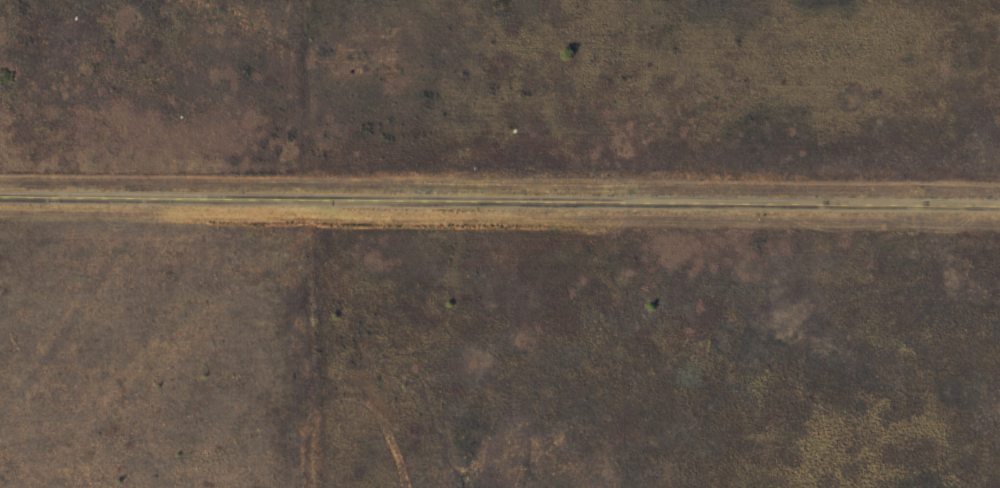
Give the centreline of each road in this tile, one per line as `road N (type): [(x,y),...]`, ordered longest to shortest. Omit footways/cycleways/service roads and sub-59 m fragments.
road 1 (secondary): [(0,194),(999,206)]

